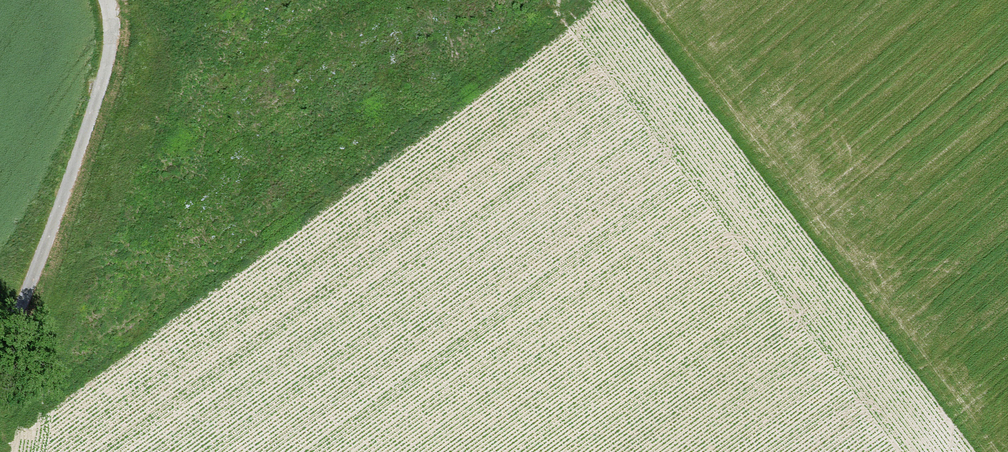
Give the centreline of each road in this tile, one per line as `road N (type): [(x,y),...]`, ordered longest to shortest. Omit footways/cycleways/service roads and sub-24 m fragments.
road 1 (motorway): [(924,0),(111,451)]
road 2 (motorway): [(484,451),(1007,160)]
road 3 (unclassified): [(106,0),(107,66),(0,355)]

